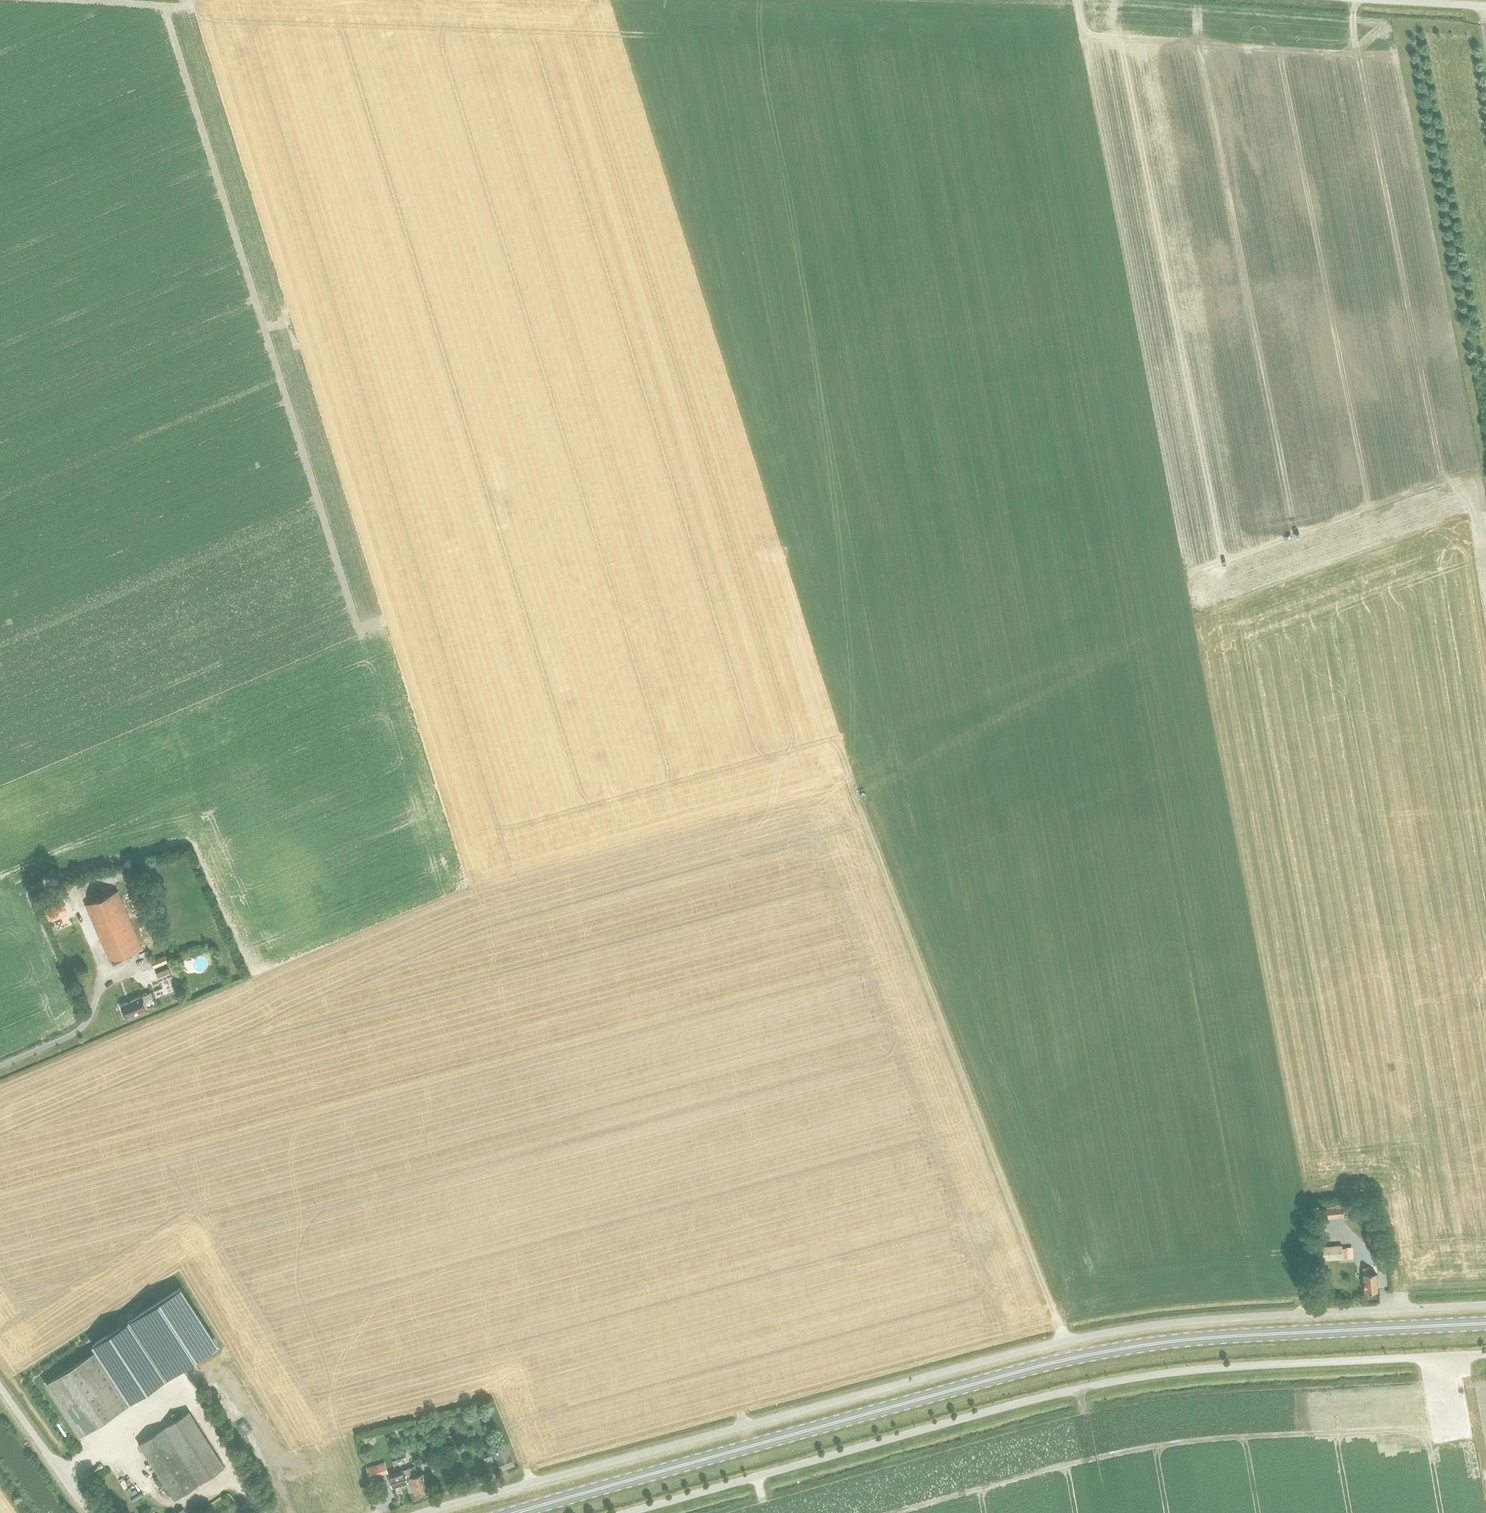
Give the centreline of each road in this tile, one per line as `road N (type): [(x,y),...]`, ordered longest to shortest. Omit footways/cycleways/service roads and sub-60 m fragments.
road 1 (unclassified): [(1485,1304),(1197,1320),(1076,1338),(423,1512)]
road 2 (secondary): [(518,1512),(1080,1358),(1198,1339),(1485,1324)]
road 3 (unclassified): [(625,1512),(1077,1388),(1202,1369),(1485,1353)]
road 4 (unclassified): [(92,1512),(0,1386)]

